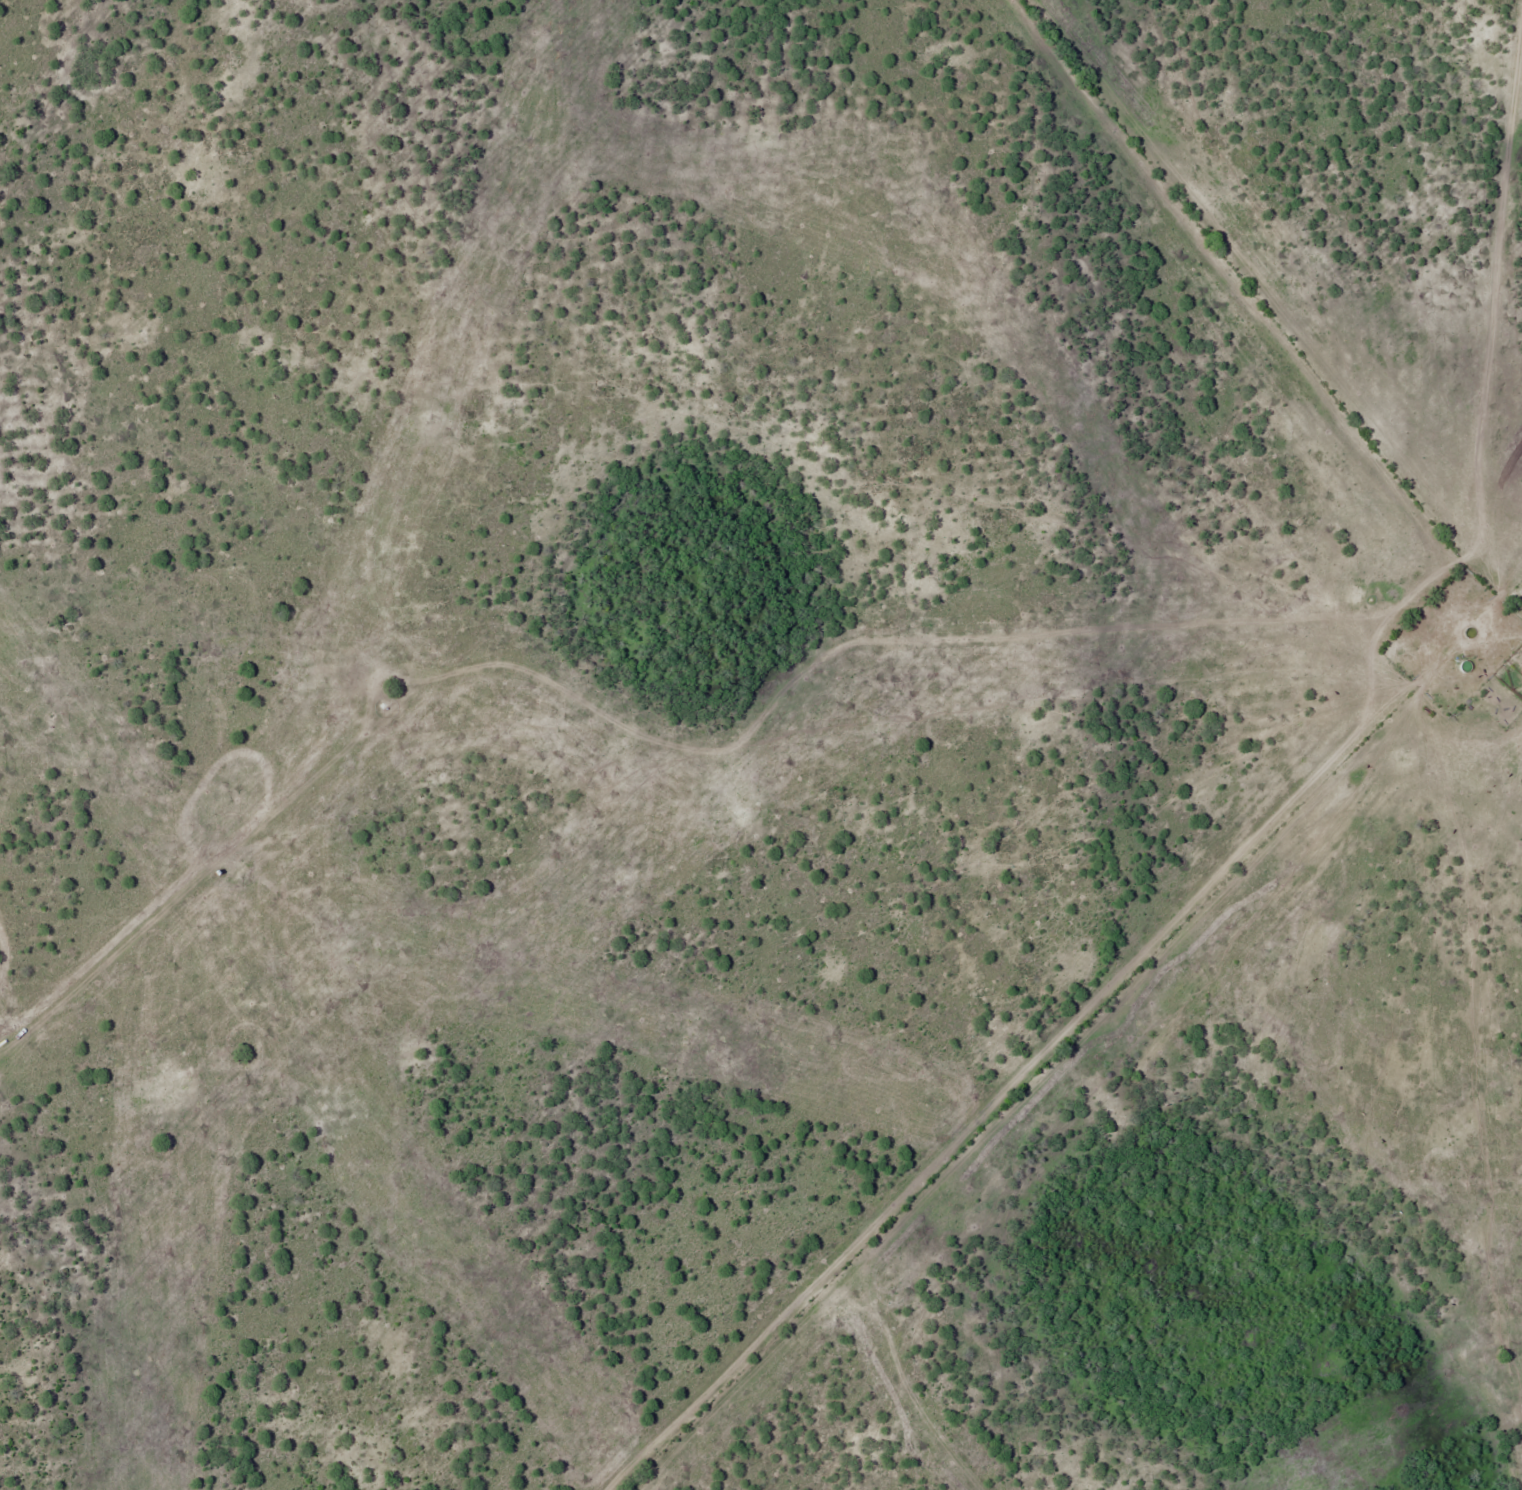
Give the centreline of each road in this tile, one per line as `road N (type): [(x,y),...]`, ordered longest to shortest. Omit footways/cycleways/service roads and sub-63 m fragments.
road 1 (track): [(1521,1050),(1377,1050),(1324,1026),(1266,949),(1208,920),(943,900),(683,842),(587,837),(375,934),(153,953),(72,997),(0,1060)]
road 2 (track): [(1246,0),(1237,92),(1261,131),(1256,339),(1343,455),(1348,721),(1406,789),(1425,891),(1521,974)]

